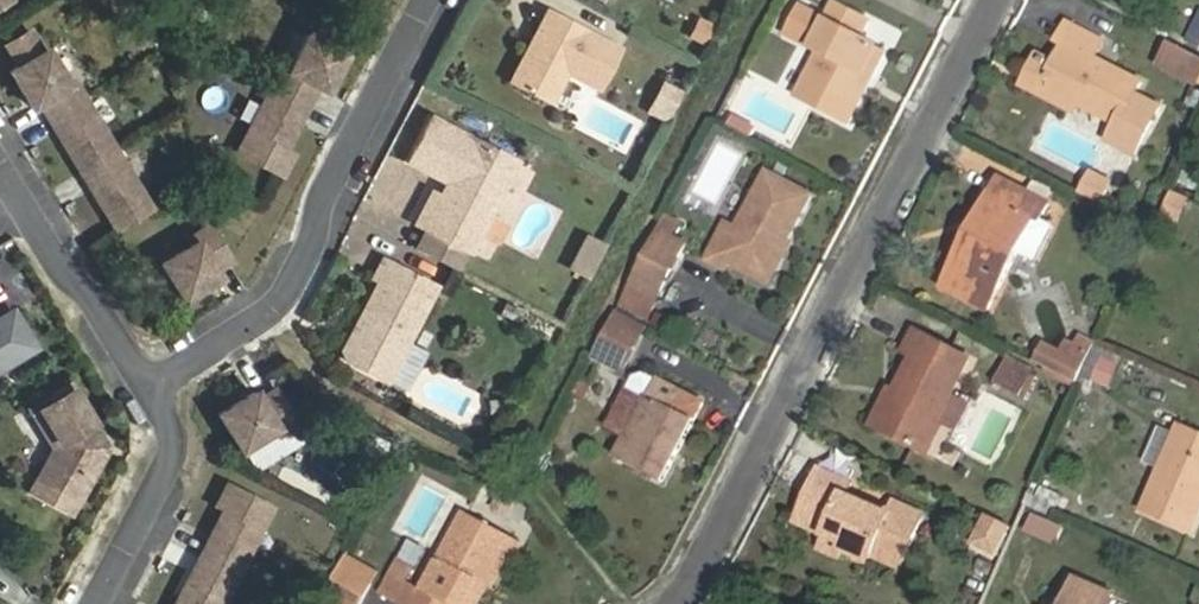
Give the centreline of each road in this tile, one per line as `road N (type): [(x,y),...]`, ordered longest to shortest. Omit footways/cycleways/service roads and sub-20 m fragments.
road 1 (residential): [(678,603),(689,598),(1001,0)]
road 2 (residential): [(144,394),(273,305),(439,0)]
road 3 (residential): [(144,394),(0,153)]
road 4 (residential): [(102,603),(180,454),(144,394)]

